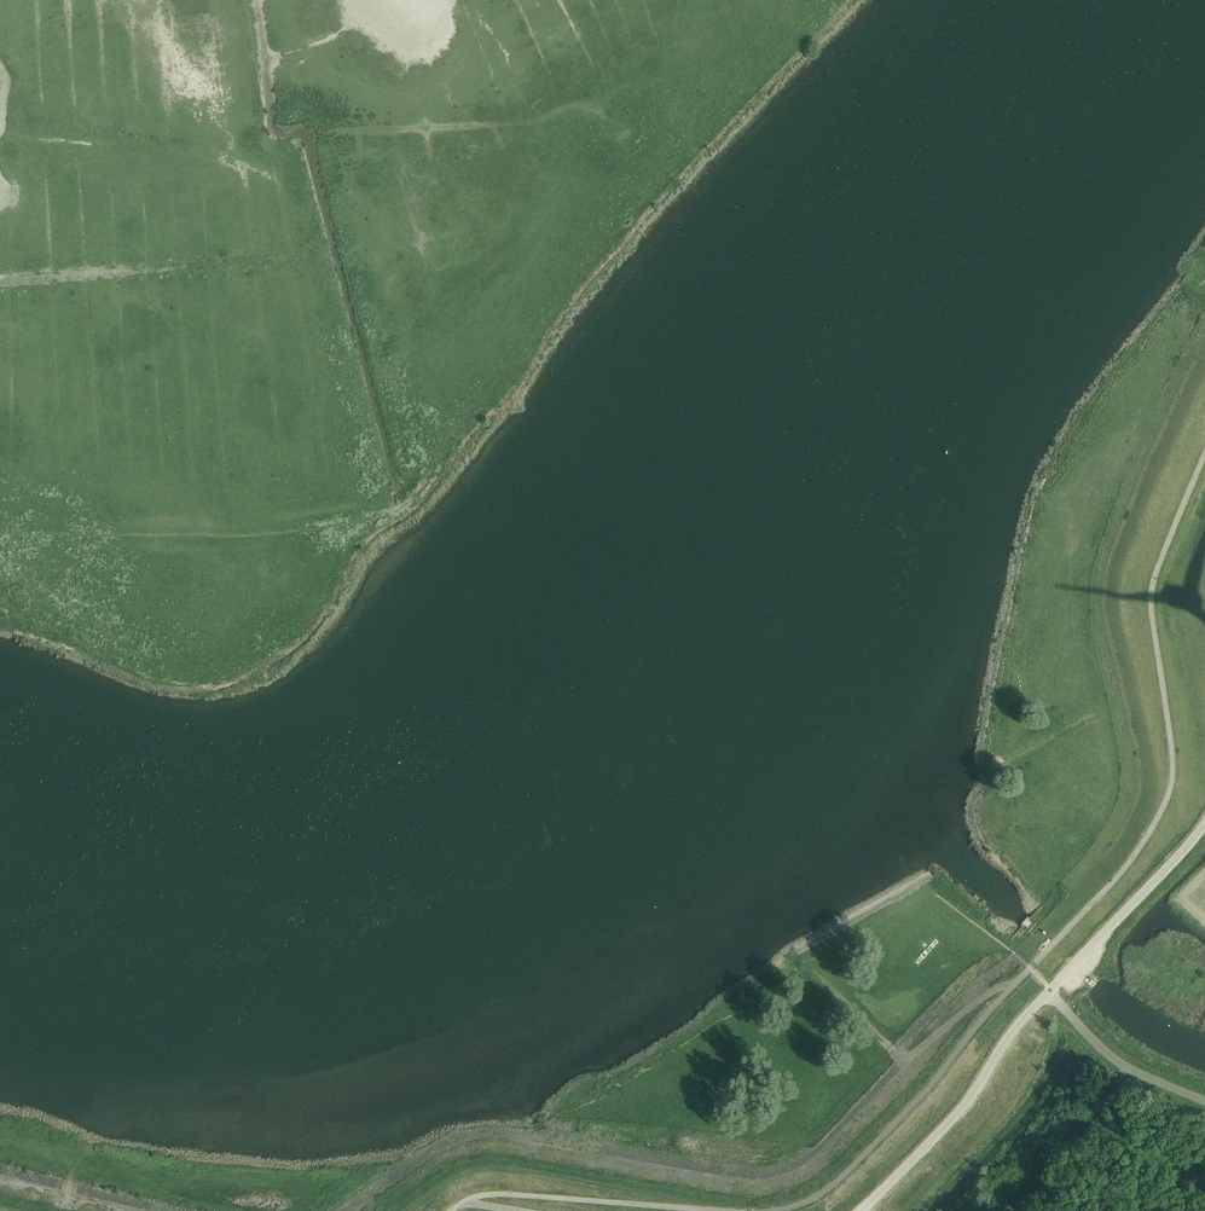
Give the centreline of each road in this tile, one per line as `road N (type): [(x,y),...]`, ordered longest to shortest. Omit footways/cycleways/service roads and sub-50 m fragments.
road 1 (unclassified): [(858,1210),(963,1102),(1019,1023),(1204,827)]

